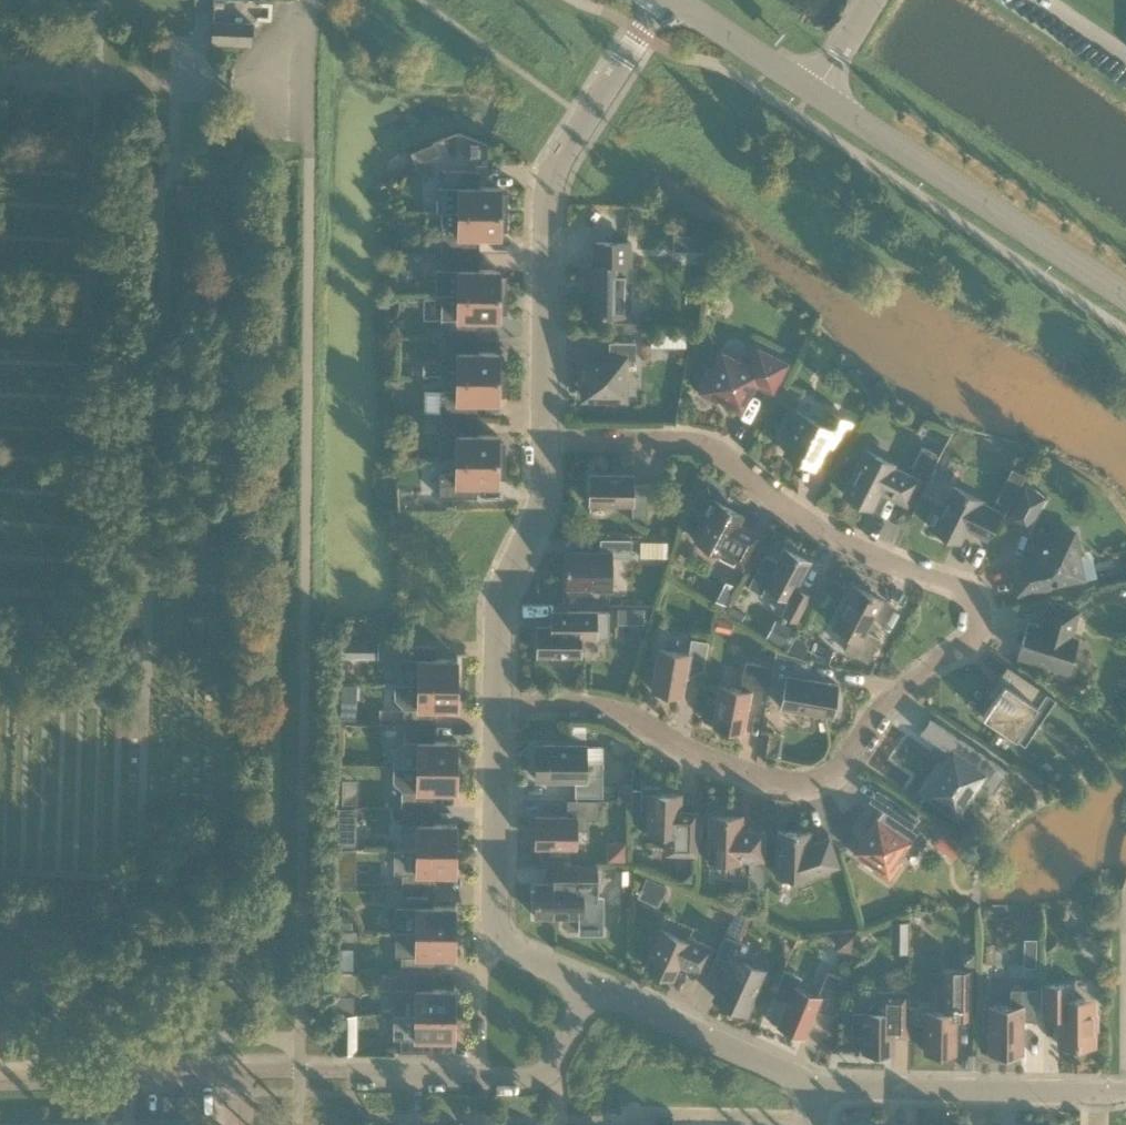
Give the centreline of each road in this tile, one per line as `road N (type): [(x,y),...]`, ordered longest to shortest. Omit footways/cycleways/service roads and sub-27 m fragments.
road 1 (residential): [(496,708),(598,706),(776,789),(825,787),(900,695),(983,638),(981,598),(852,552),(714,446),(544,442)]
road 2 (residential): [(544,442),(548,193),(559,162),(662,0)]
road 3 (tertiary): [(1125,296),(819,92)]
road 4 (residential): [(591,993),(500,946),(496,708)]
road 5 (unclassified): [(301,1070),(530,1079),(559,1060),(591,993)]
road 6 (residential): [(816,1089),(1102,1094)]
road 7 (residential): [(496,708),(499,622),(544,515),(544,442)]
road 8 (residential): [(816,1089),(591,993)]
road 9 (unclassified): [(237,1071),(33,1079)]
road 10 (tertiary): [(819,92),(676,0)]
road 11 (residential): [(303,130),(304,20),(313,0)]

